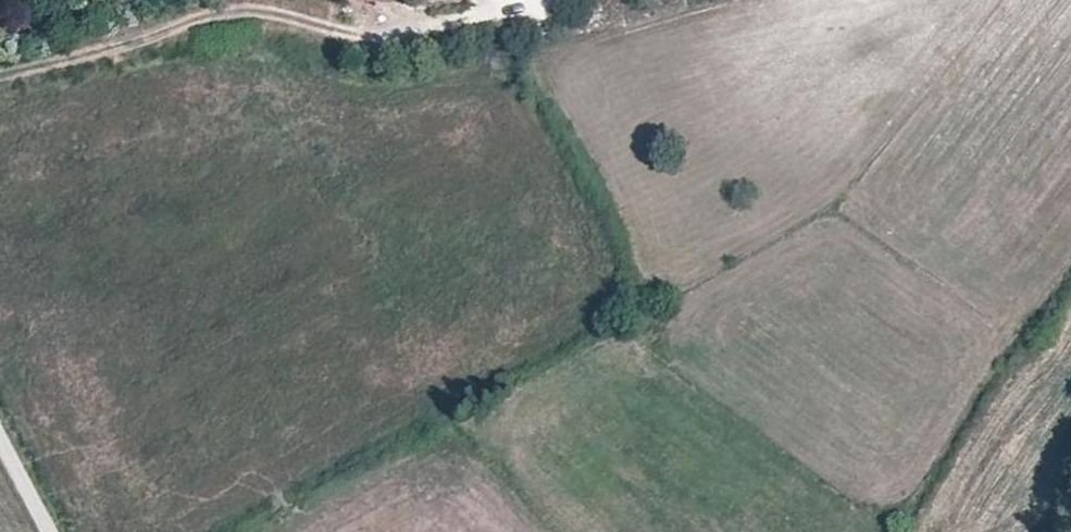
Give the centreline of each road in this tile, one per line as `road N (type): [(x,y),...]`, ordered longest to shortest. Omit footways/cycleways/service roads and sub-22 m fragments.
road 1 (track): [(0,73),(73,62),(267,8),(337,29),(389,32),(489,17),(522,0)]

